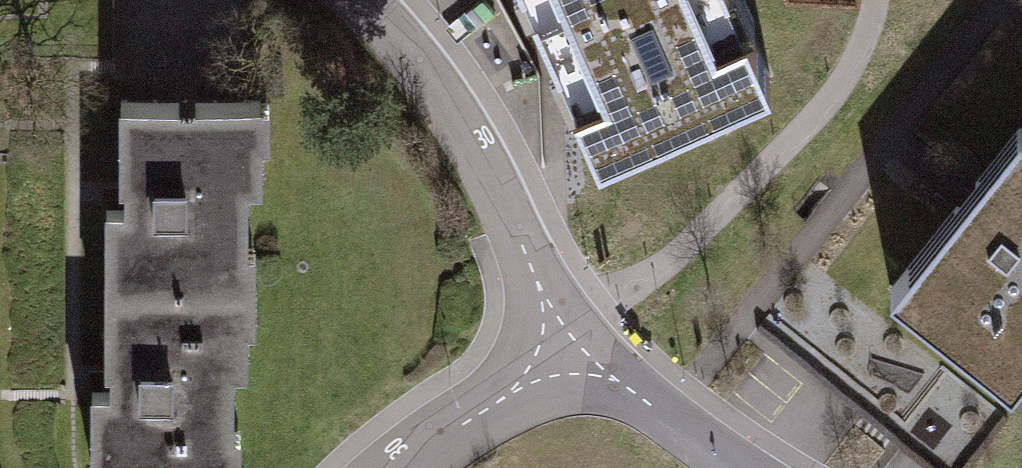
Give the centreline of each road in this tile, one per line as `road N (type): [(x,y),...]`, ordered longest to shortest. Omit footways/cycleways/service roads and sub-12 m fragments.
road 1 (residential): [(362,0),(496,166),(568,358)]
road 2 (residential): [(568,358),(742,467)]
road 3 (residential): [(411,467),(568,358)]

